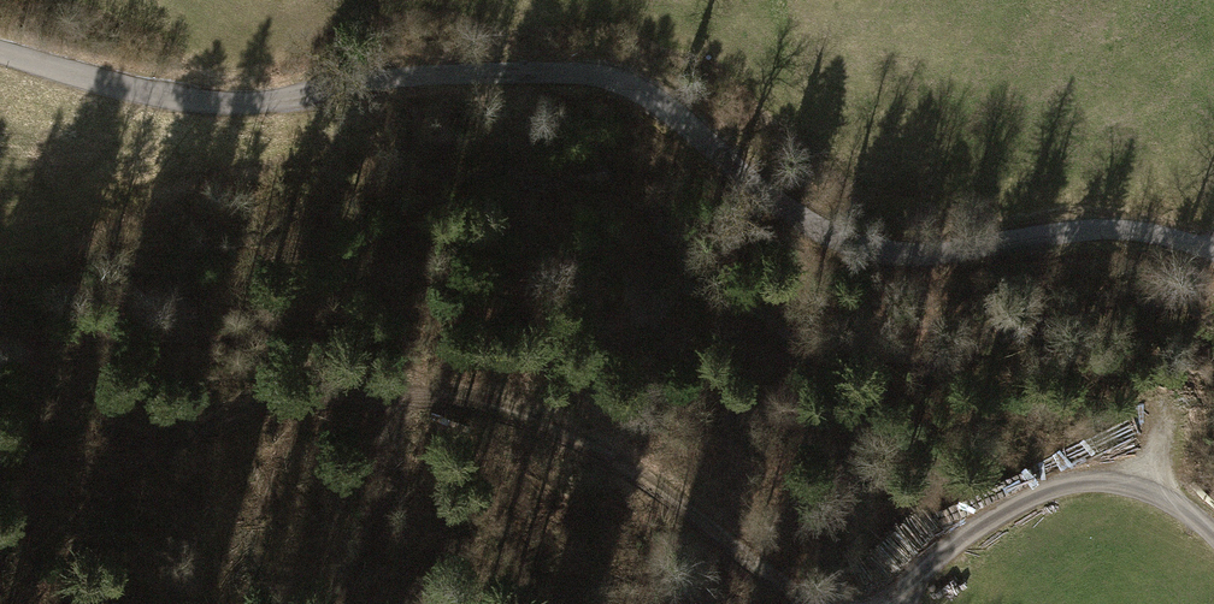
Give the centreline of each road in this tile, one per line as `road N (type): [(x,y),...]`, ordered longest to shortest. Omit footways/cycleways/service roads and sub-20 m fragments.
road 1 (unclassified): [(1213,257),(1127,233),(948,259),(881,250),(787,207),(638,95),(580,81),(436,76),(246,109),(148,96),(0,56)]
road 2 (track): [(329,410),(497,407),(636,466),(765,583),(823,603)]
road 3 (track): [(1213,538),(1148,492),(1072,483),(989,521),(914,576),(902,603)]

